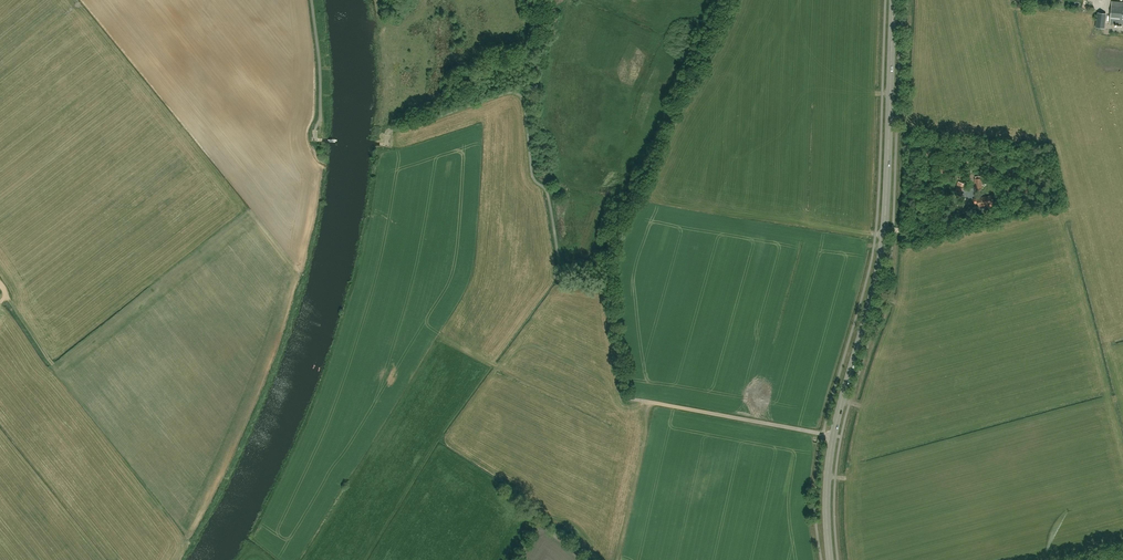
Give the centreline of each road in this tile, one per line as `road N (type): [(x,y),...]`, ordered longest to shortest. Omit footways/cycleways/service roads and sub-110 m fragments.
road 1 (secondary): [(830,559),(834,436),(883,244),(894,0)]
road 2 (unclassified): [(649,402),(822,434)]
road 3 (track): [(649,402),(617,559)]
road 4 (track): [(93,414),(9,295)]

